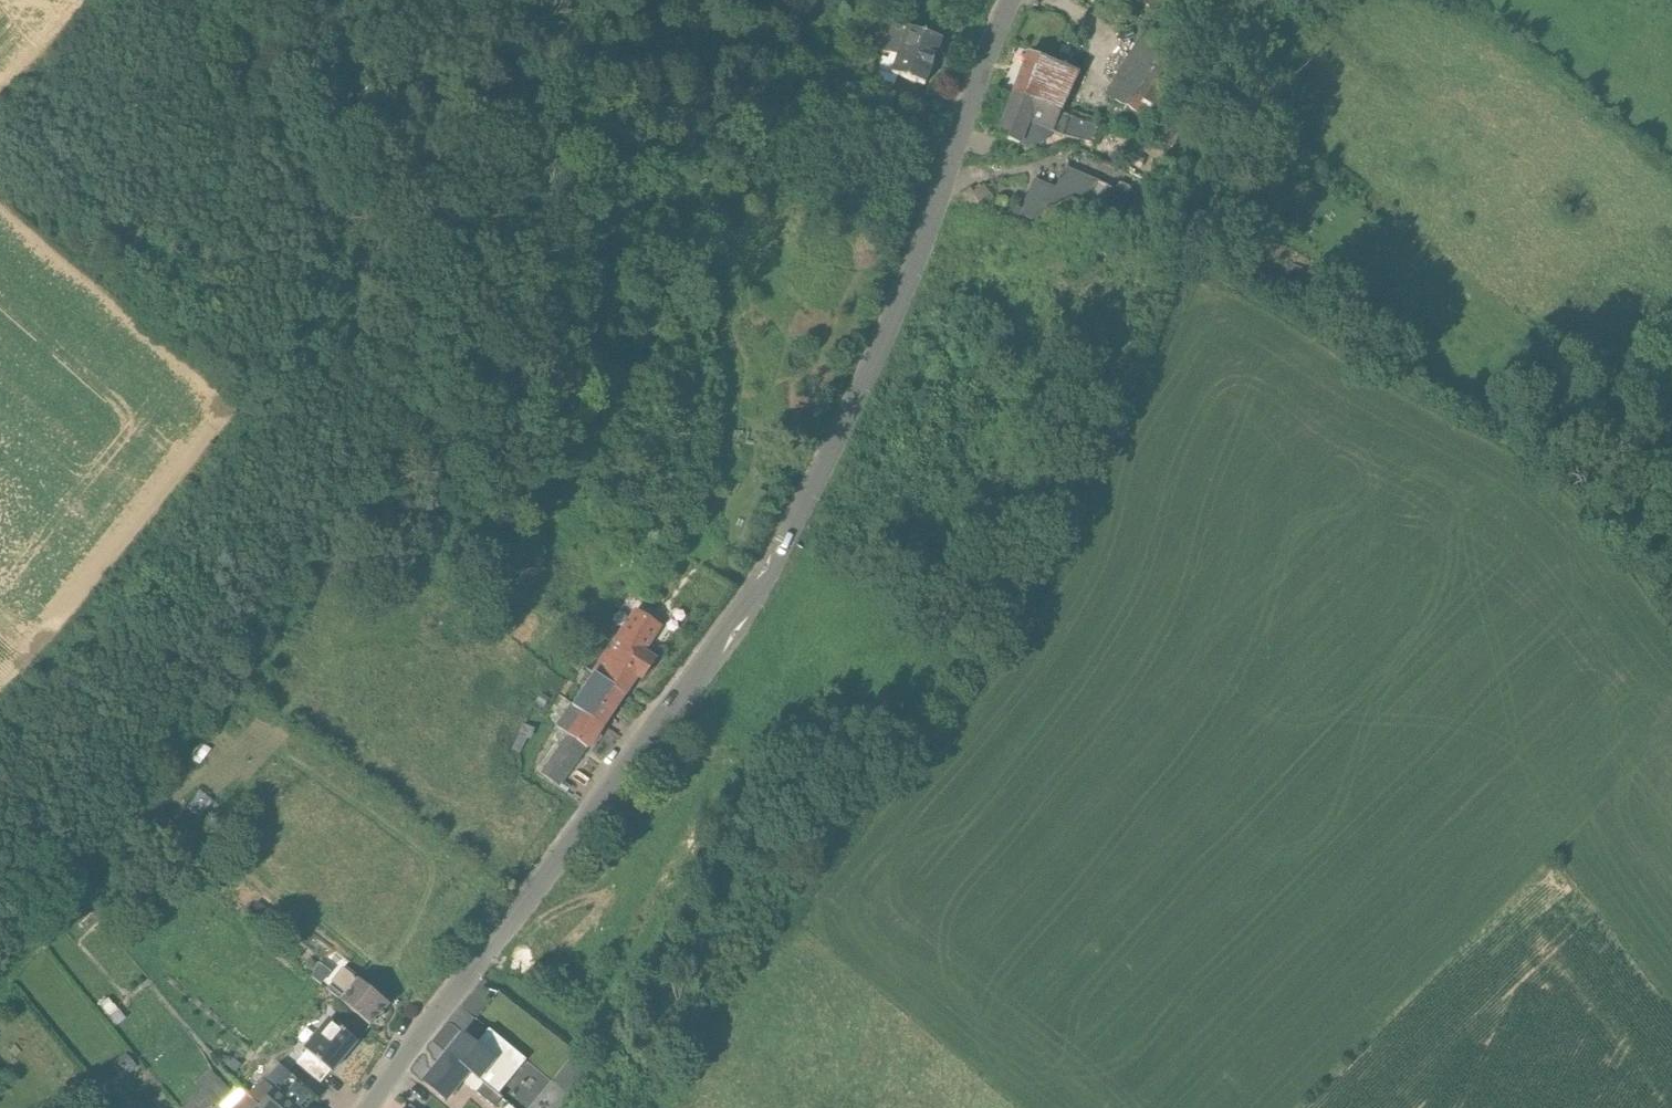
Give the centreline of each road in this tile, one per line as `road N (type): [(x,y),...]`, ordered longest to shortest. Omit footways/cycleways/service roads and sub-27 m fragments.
road 1 (unclassified): [(369,1107),(688,689),(771,566),(903,294),(1012,0)]

